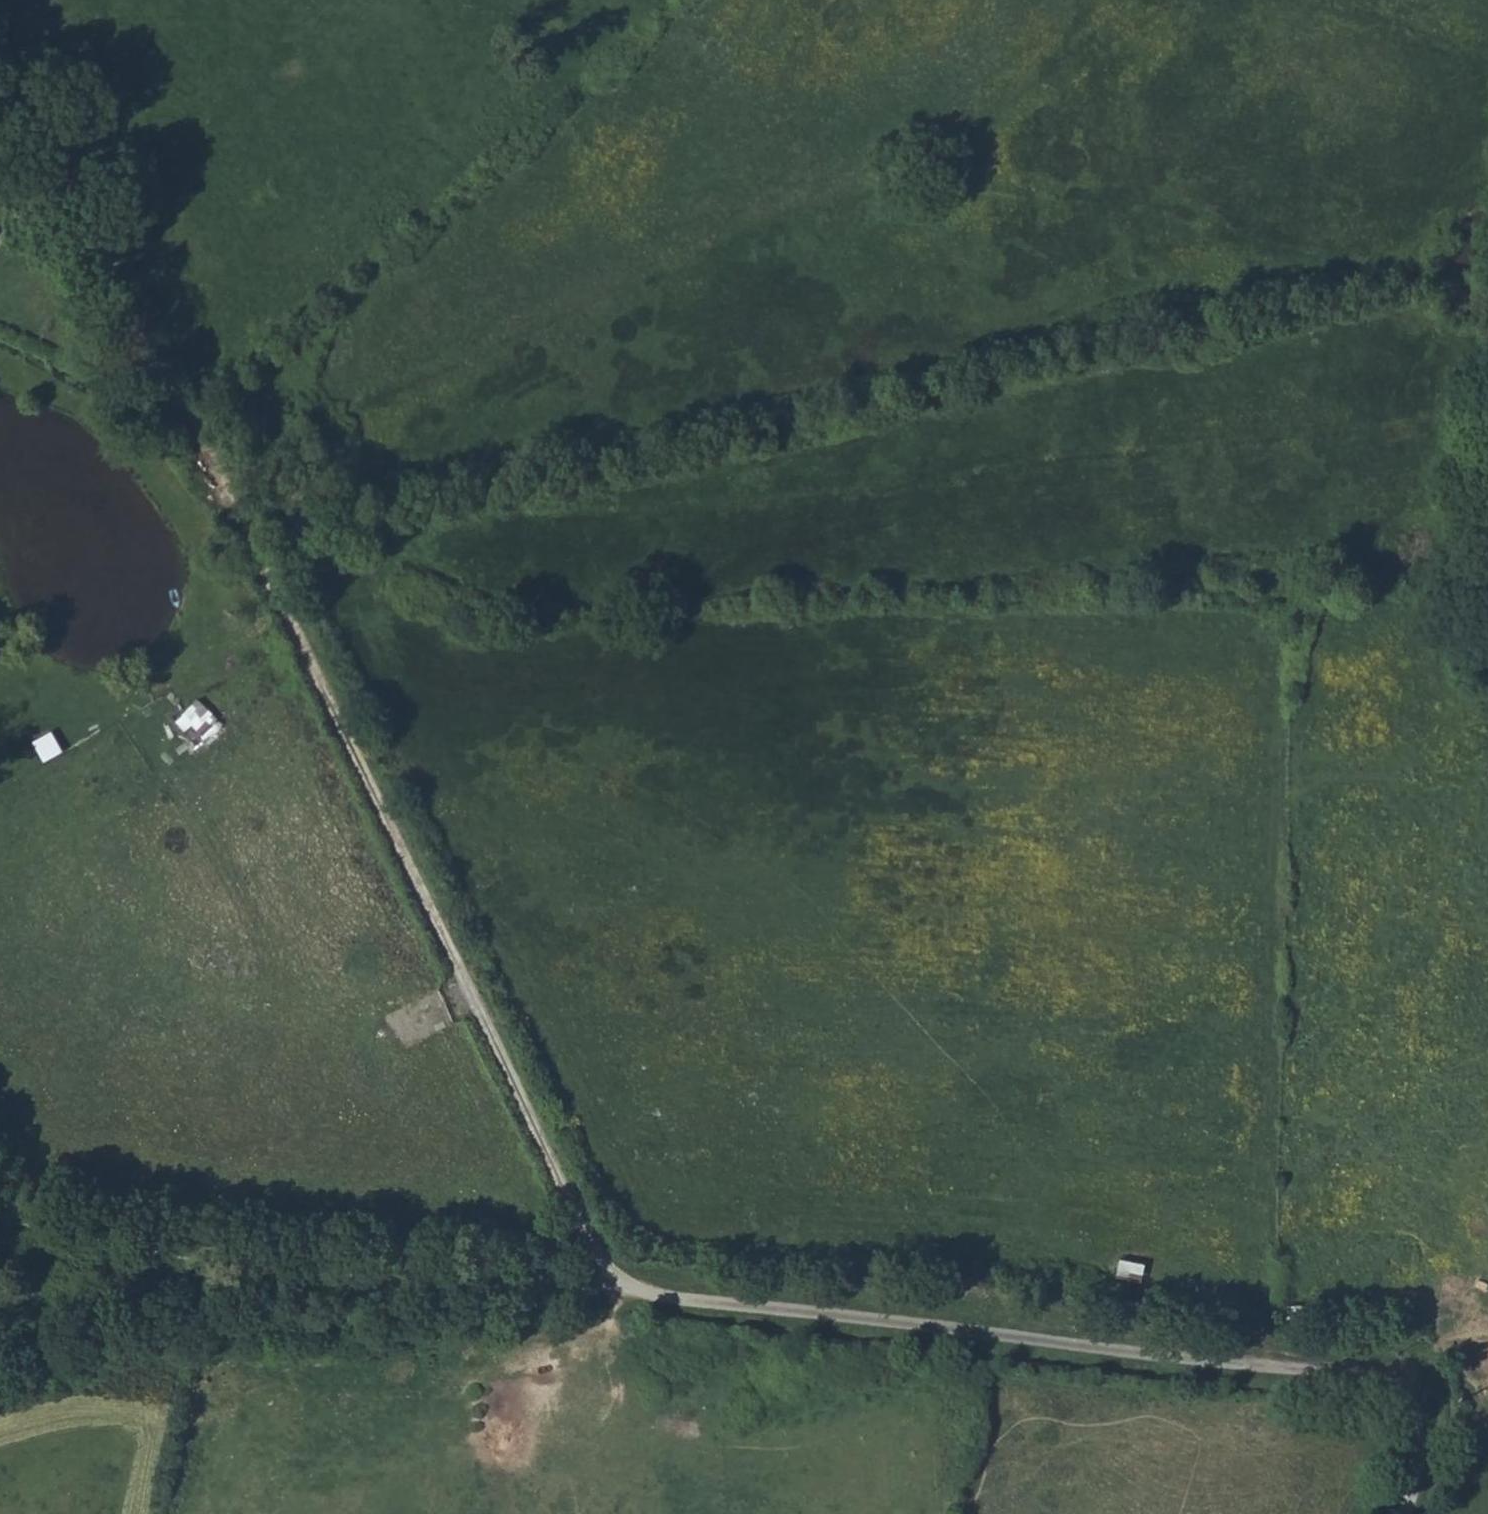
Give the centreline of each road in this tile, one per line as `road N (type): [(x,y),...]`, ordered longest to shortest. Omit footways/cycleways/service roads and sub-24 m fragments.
road 1 (unclassified): [(0,42),(613,1285),(709,1308),(1383,1375),(1415,1391),(1422,1434),(1407,1513)]
road 2 (track): [(613,1285),(313,1284),(145,1262),(0,1215)]

